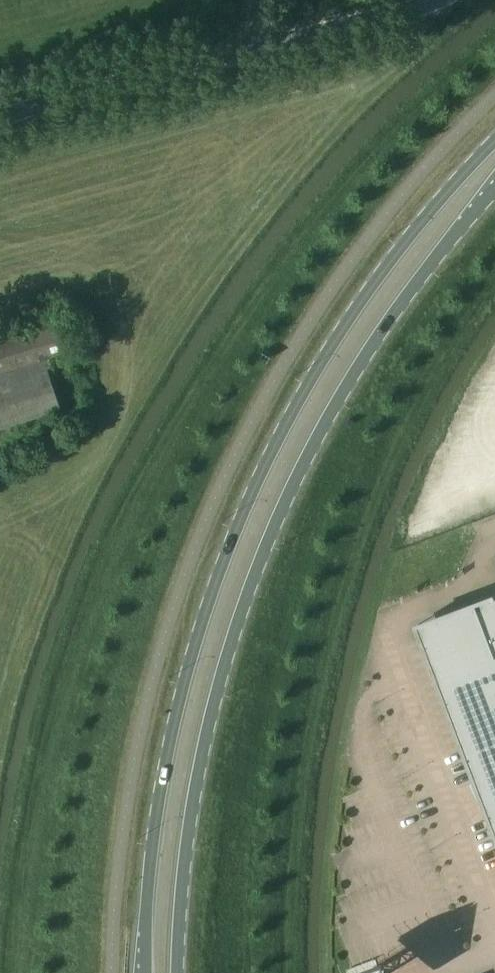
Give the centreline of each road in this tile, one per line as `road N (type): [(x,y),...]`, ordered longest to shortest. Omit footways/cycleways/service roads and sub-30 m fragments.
road 1 (primary): [(494,142),(399,248),(306,385),(234,531),(182,686),(152,846),(143,972)]
road 2 (primary): [(178,972),(185,848),(216,692),(267,542),(338,398),(427,267),(494,191)]
road 3 (unclassified): [(434,0),(0,131)]

